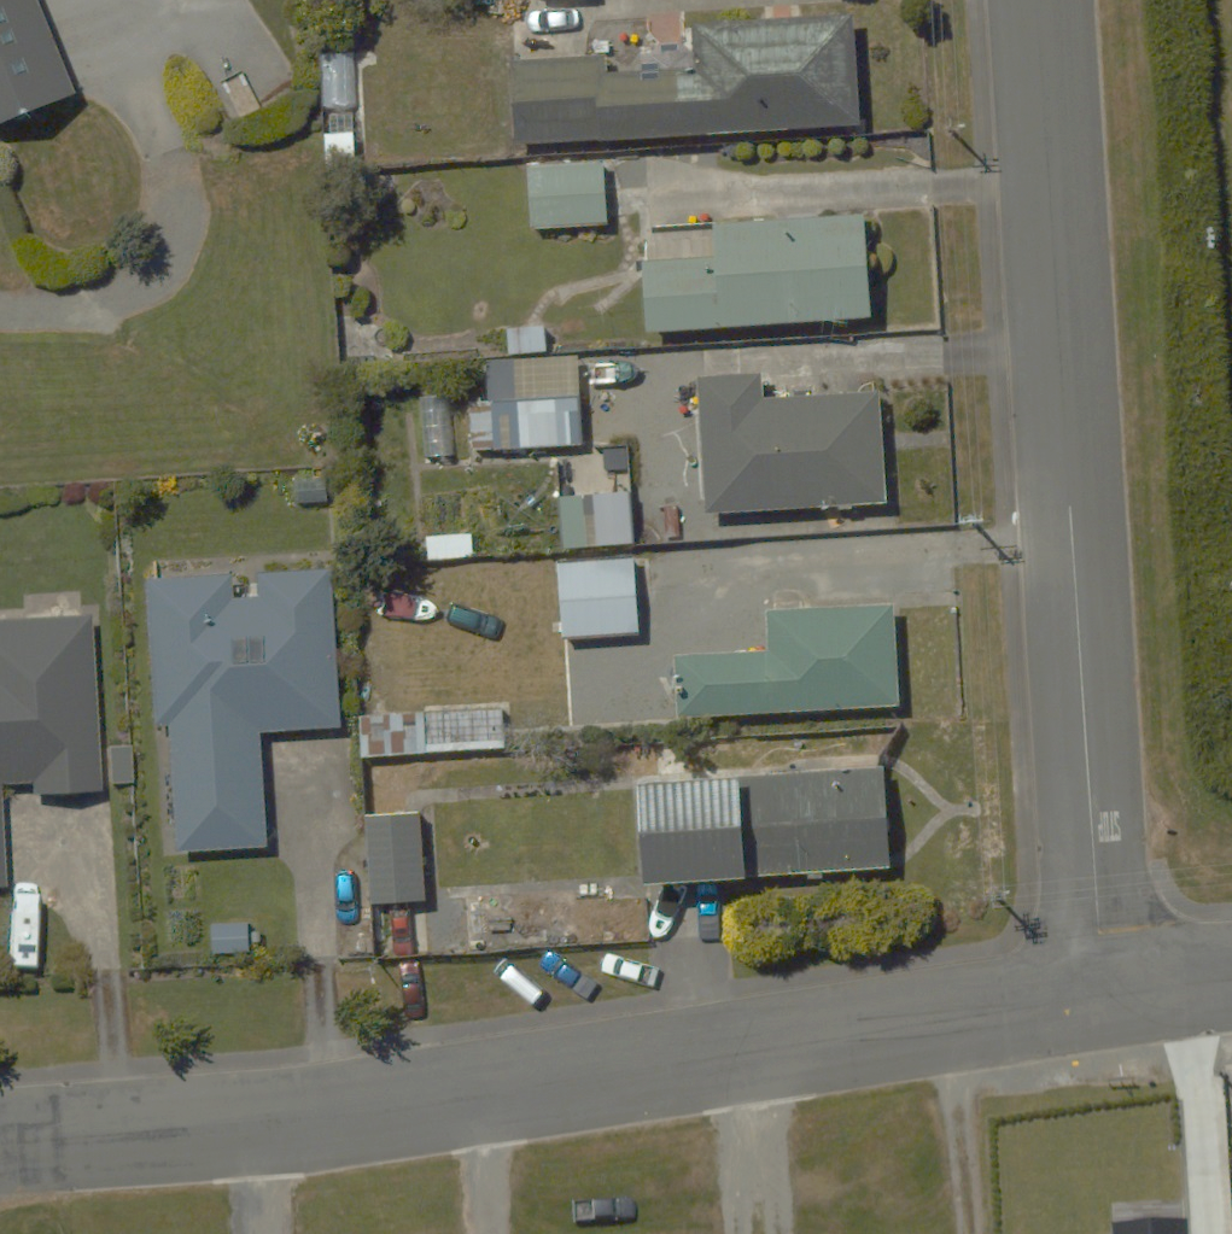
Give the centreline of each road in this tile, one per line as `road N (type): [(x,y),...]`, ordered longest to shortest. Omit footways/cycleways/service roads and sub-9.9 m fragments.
road 1 (residential): [(0,1141),(398,1108),(1108,995)]
road 2 (residential): [(1043,0),(1108,995)]
road 3 (residential): [(1108,995),(1231,983)]

